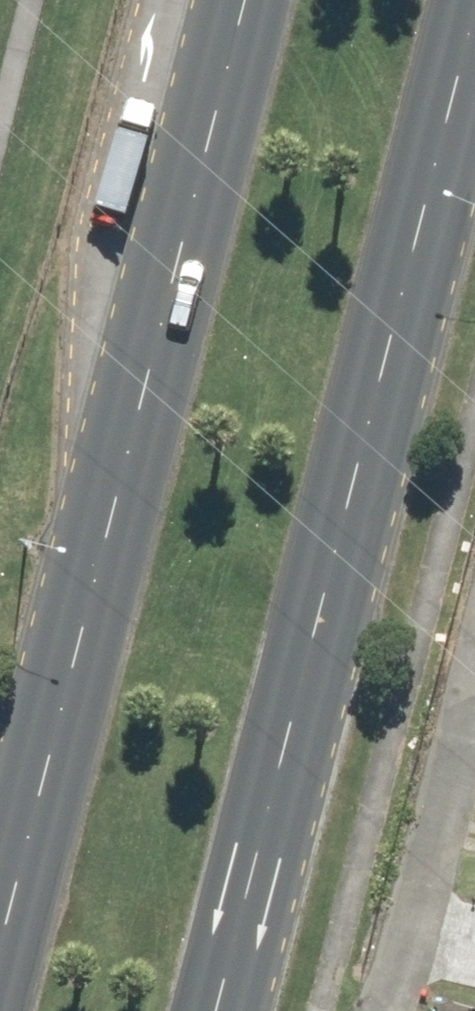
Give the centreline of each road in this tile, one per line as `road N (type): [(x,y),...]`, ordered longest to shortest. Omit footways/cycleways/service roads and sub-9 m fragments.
road 1 (primary): [(474,46),(216,1010)]
road 2 (primary): [(0,965),(249,0)]
road 3 (residential): [(474,700),(393,1010)]

